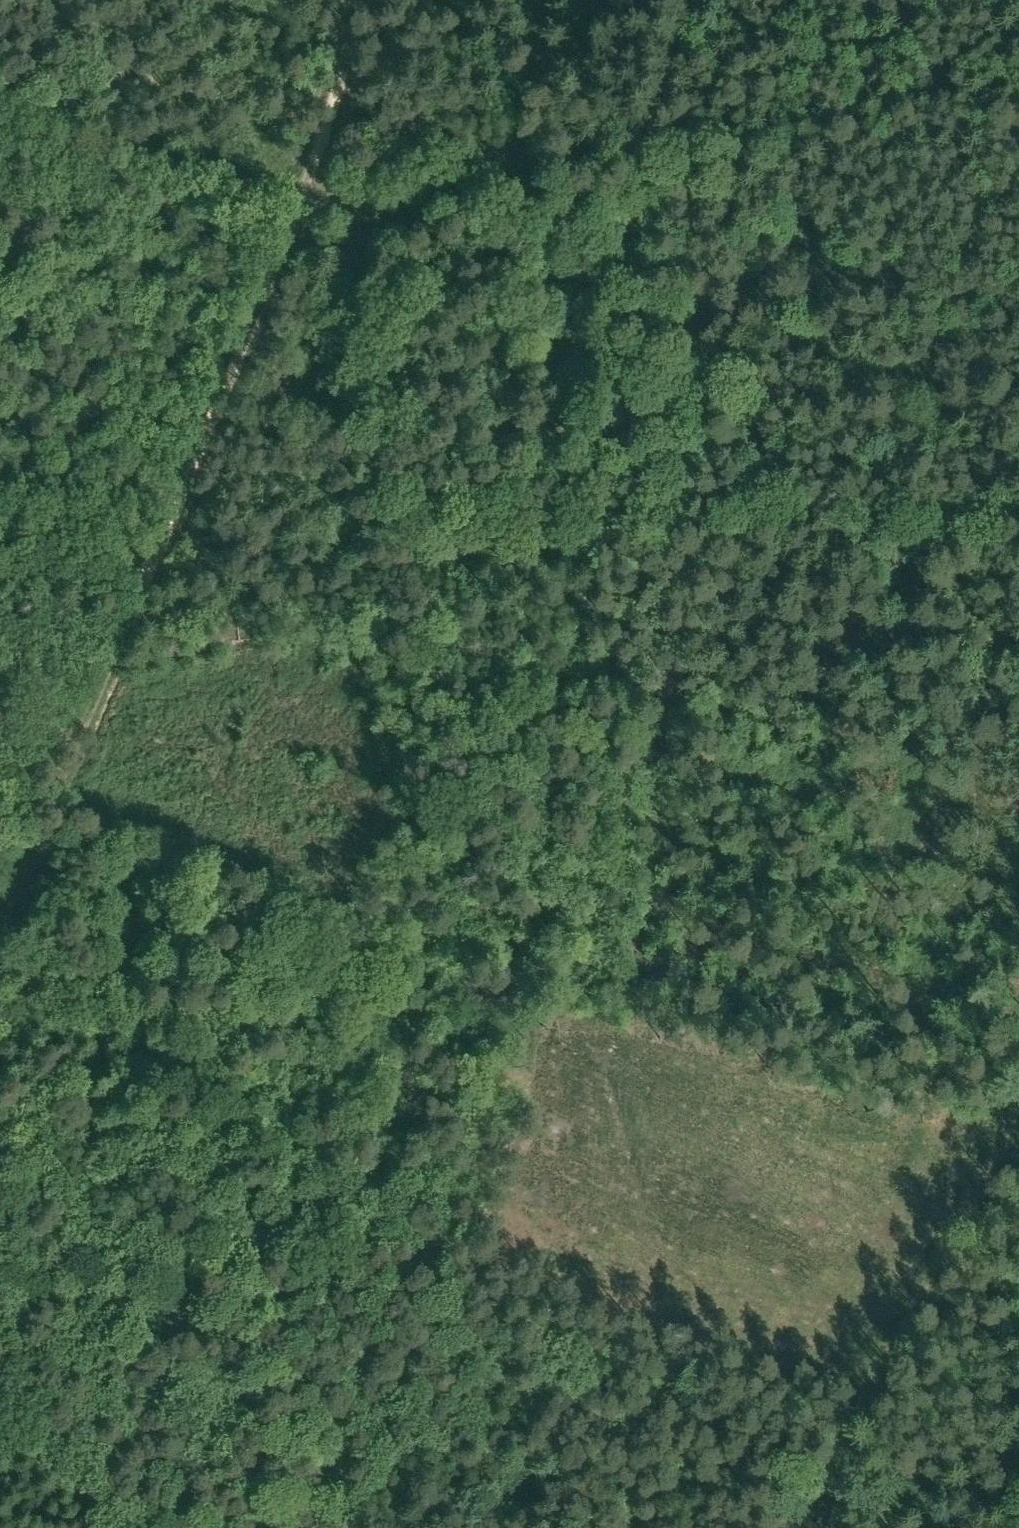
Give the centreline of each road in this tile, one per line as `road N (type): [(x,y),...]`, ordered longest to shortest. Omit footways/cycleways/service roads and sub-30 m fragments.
road 1 (track): [(351,0),(0,890)]
road 2 (track): [(1018,1113),(802,1527)]

